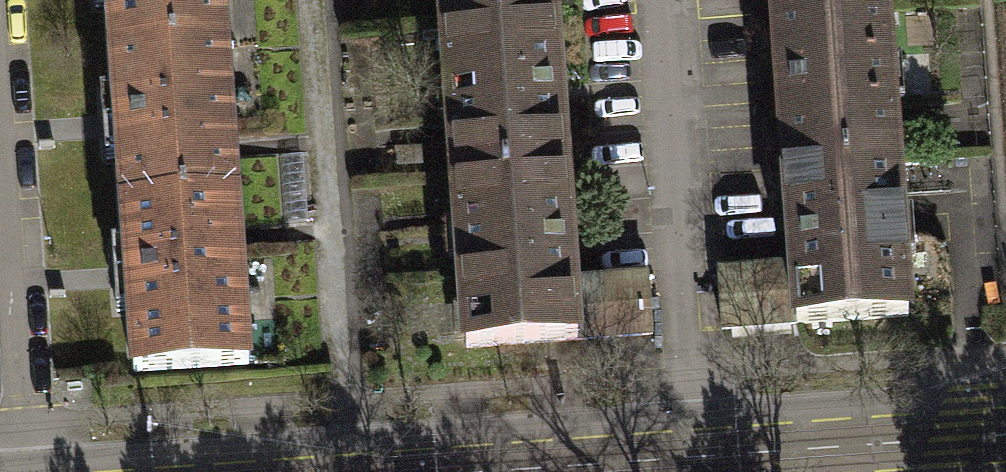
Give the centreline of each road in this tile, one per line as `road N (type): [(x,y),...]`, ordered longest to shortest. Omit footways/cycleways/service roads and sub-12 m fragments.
road 1 (secondary): [(1005,435),(481,471)]

